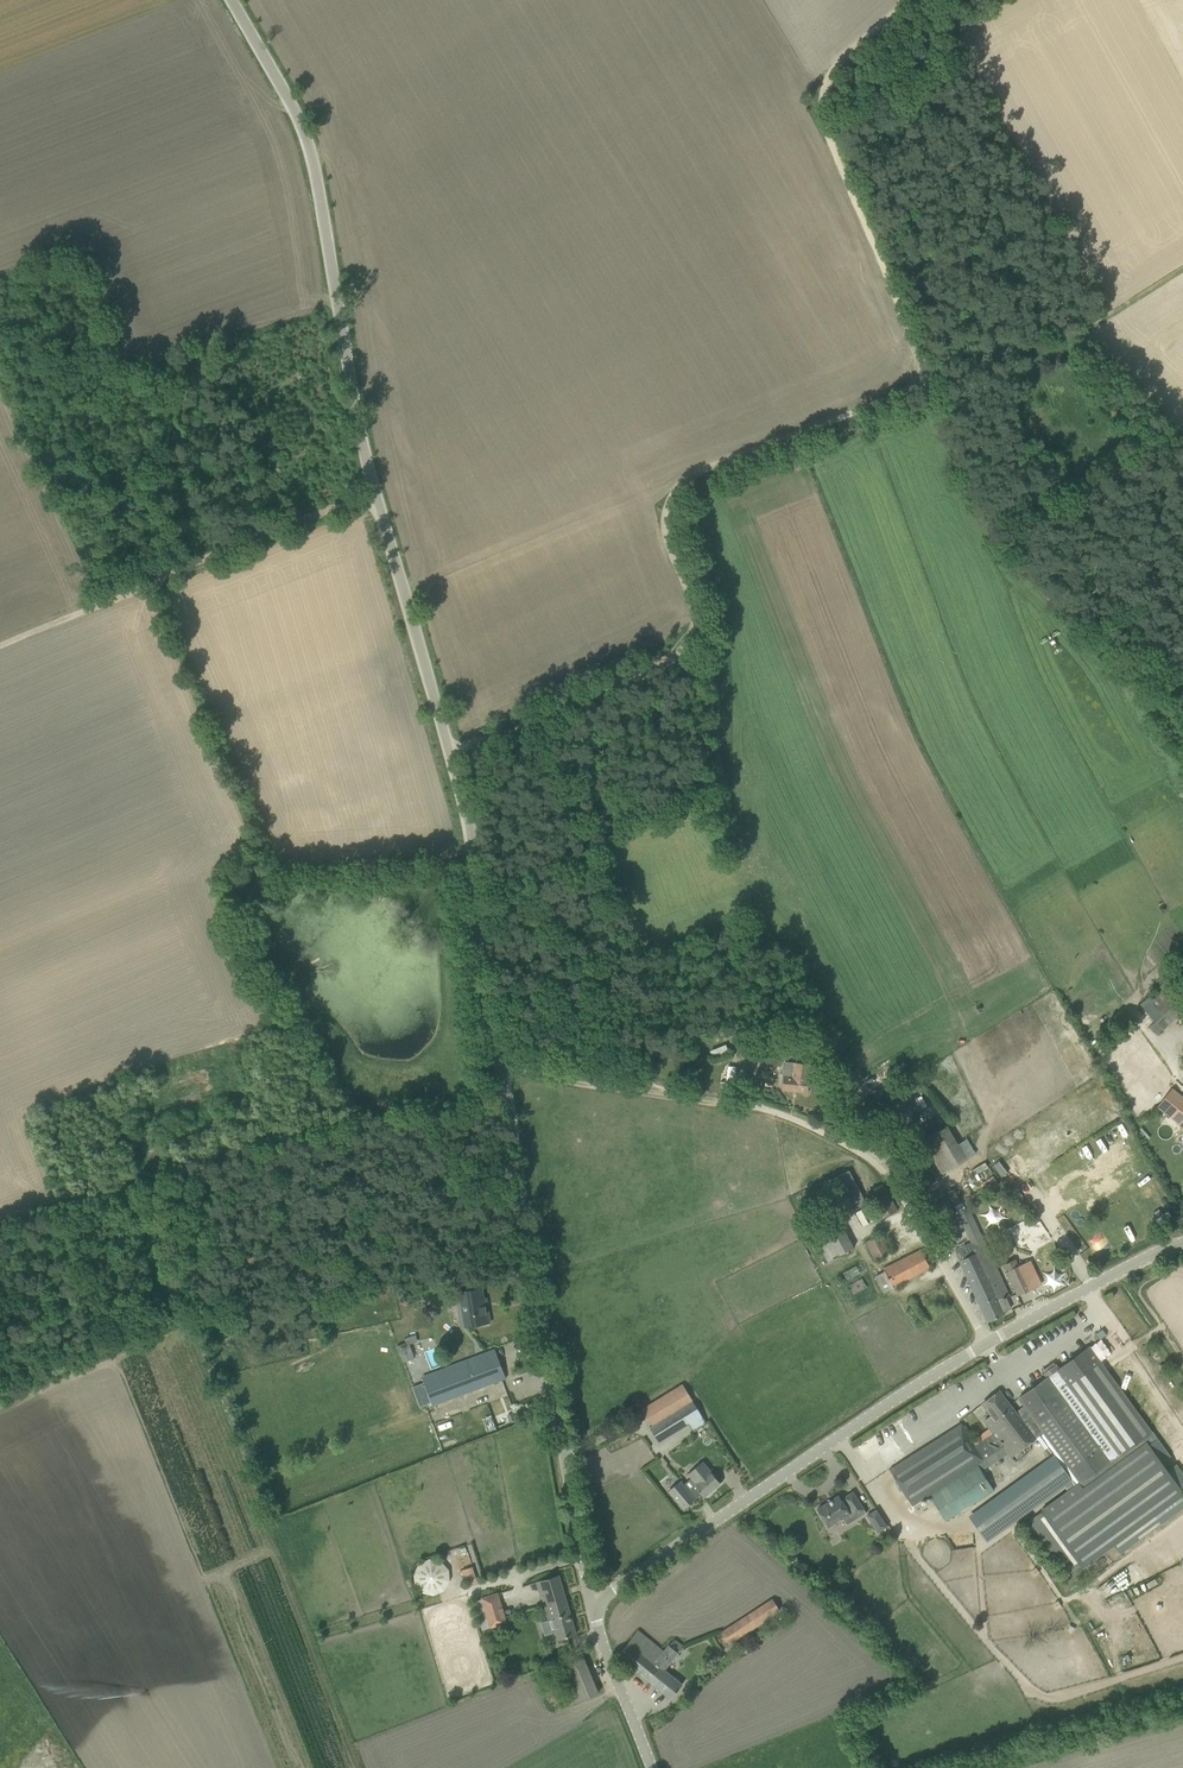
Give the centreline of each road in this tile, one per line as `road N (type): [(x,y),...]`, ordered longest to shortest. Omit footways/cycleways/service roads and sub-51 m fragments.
road 1 (unclassified): [(593,1601),(499,1057),(470,823),(379,498)]
road 2 (track): [(911,0),(834,74),(824,111),(916,341),(917,384),(702,472),(668,511),(669,545),(694,618),(680,648),(452,756)]
road 3 (residential): [(379,498),(311,148),(227,0)]
road 4 (track): [(507,1107),(241,1154),(0,1216)]
road 5 (unclassified): [(593,1601),(989,1343)]
road 6 (track): [(379,498),(287,527),(0,645)]
road 7 (residential): [(989,1343),(873,1162),(802,1122),(742,1103)]
road 8 (track): [(742,1103),(499,1057)]
road 9 (unclassified): [(989,1343),(1128,1266),(1182,1246)]
road 10 (track): [(917,384),(1108,315)]
road 11 (track): [(0,1413),(170,1332)]
road 12 (unclassified): [(650,1767),(593,1601)]

